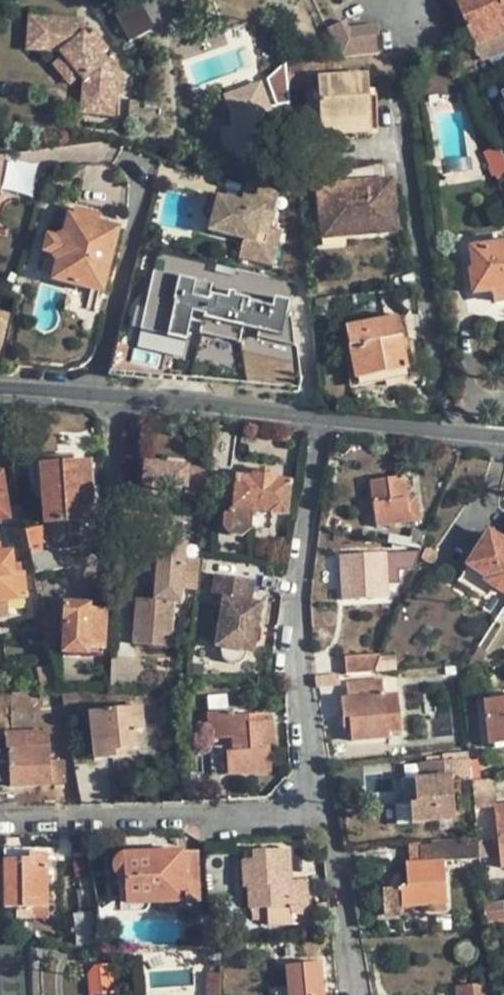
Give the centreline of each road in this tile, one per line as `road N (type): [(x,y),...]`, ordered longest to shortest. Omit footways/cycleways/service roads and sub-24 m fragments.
road 1 (residential): [(322,419),(300,611),(312,800)]
road 2 (residential): [(322,419),(0,386)]
road 3 (residential): [(312,800),(277,811),(0,817)]
road 4 (residential): [(312,800),(327,824),(358,994)]
road 5 (residential): [(503,436),(322,419)]

